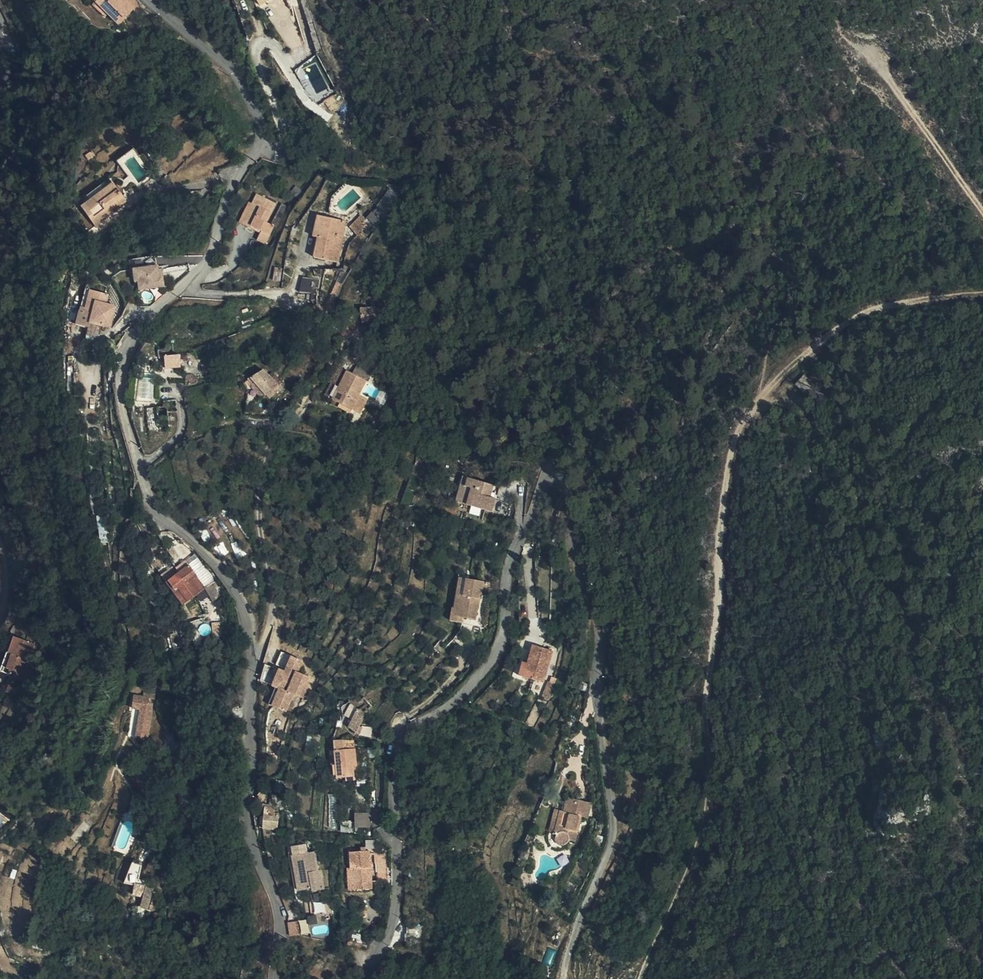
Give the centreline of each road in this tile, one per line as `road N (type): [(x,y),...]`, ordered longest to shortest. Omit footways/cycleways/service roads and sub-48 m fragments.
road 1 (residential): [(146,0),(247,89),(262,127),(261,144),(237,180),(209,255),(146,317),(124,352),(118,390),(155,510),(209,556),(249,626),(248,812),(276,905),(275,978)]
road 2 (residential): [(355,978),(384,944),(396,898),(399,752),(409,732),(488,663),(502,636),(511,558),(548,480),(557,477),(584,556),(611,834),(561,978)]
road 3 (track): [(763,391),(725,459),(713,633),(716,784),(641,978)]
road 4 (track): [(982,296),(878,305),(799,352),(763,391)]
road 5 (track): [(872,56),(982,209)]

